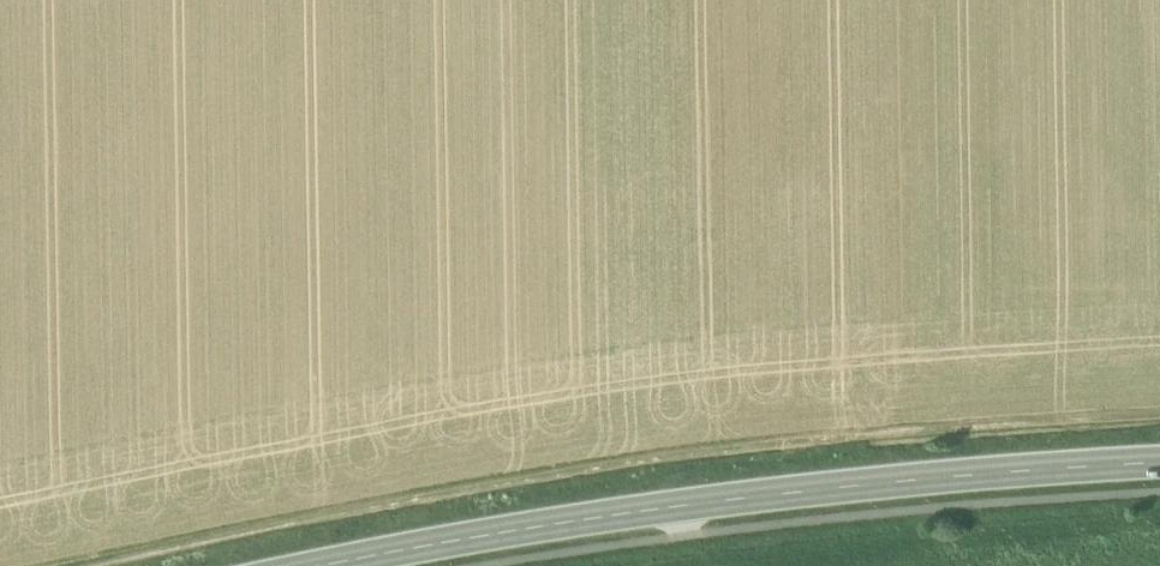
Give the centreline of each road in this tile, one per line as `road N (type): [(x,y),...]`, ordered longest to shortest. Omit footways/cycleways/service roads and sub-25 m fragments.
road 1 (track): [(96,565),(582,469),(918,431),(1159,418)]
road 2 (secondary): [(1159,461),(542,522),(298,565)]

